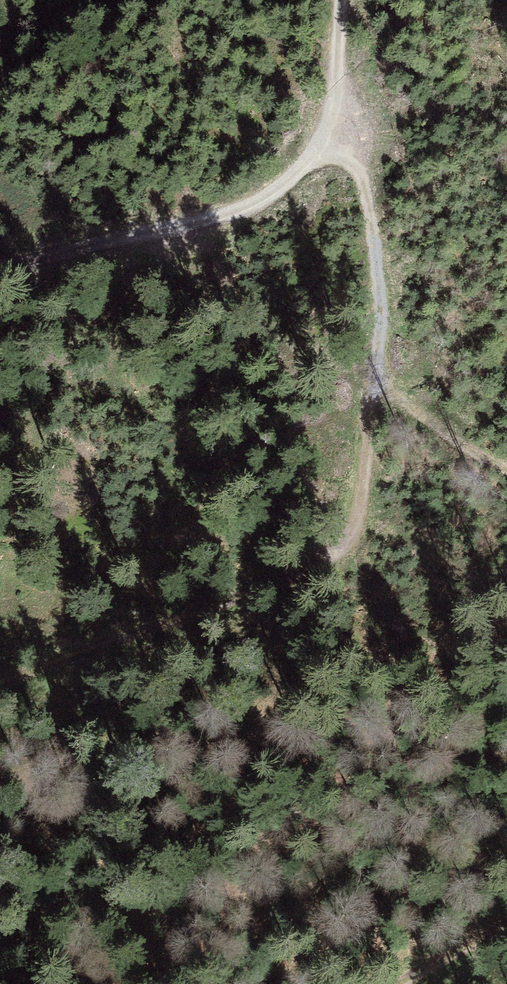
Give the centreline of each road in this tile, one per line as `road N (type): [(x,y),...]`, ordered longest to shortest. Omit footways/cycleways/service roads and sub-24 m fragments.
road 1 (track): [(0,676),(262,590),(338,557),(364,522),(383,303),(362,161),(338,119)]
road 2 (track): [(344,0),(338,119),(292,177),(239,211),(0,263)]
road 3 (track): [(378,380),(506,470)]
road 4 (track): [(506,927),(401,983)]

